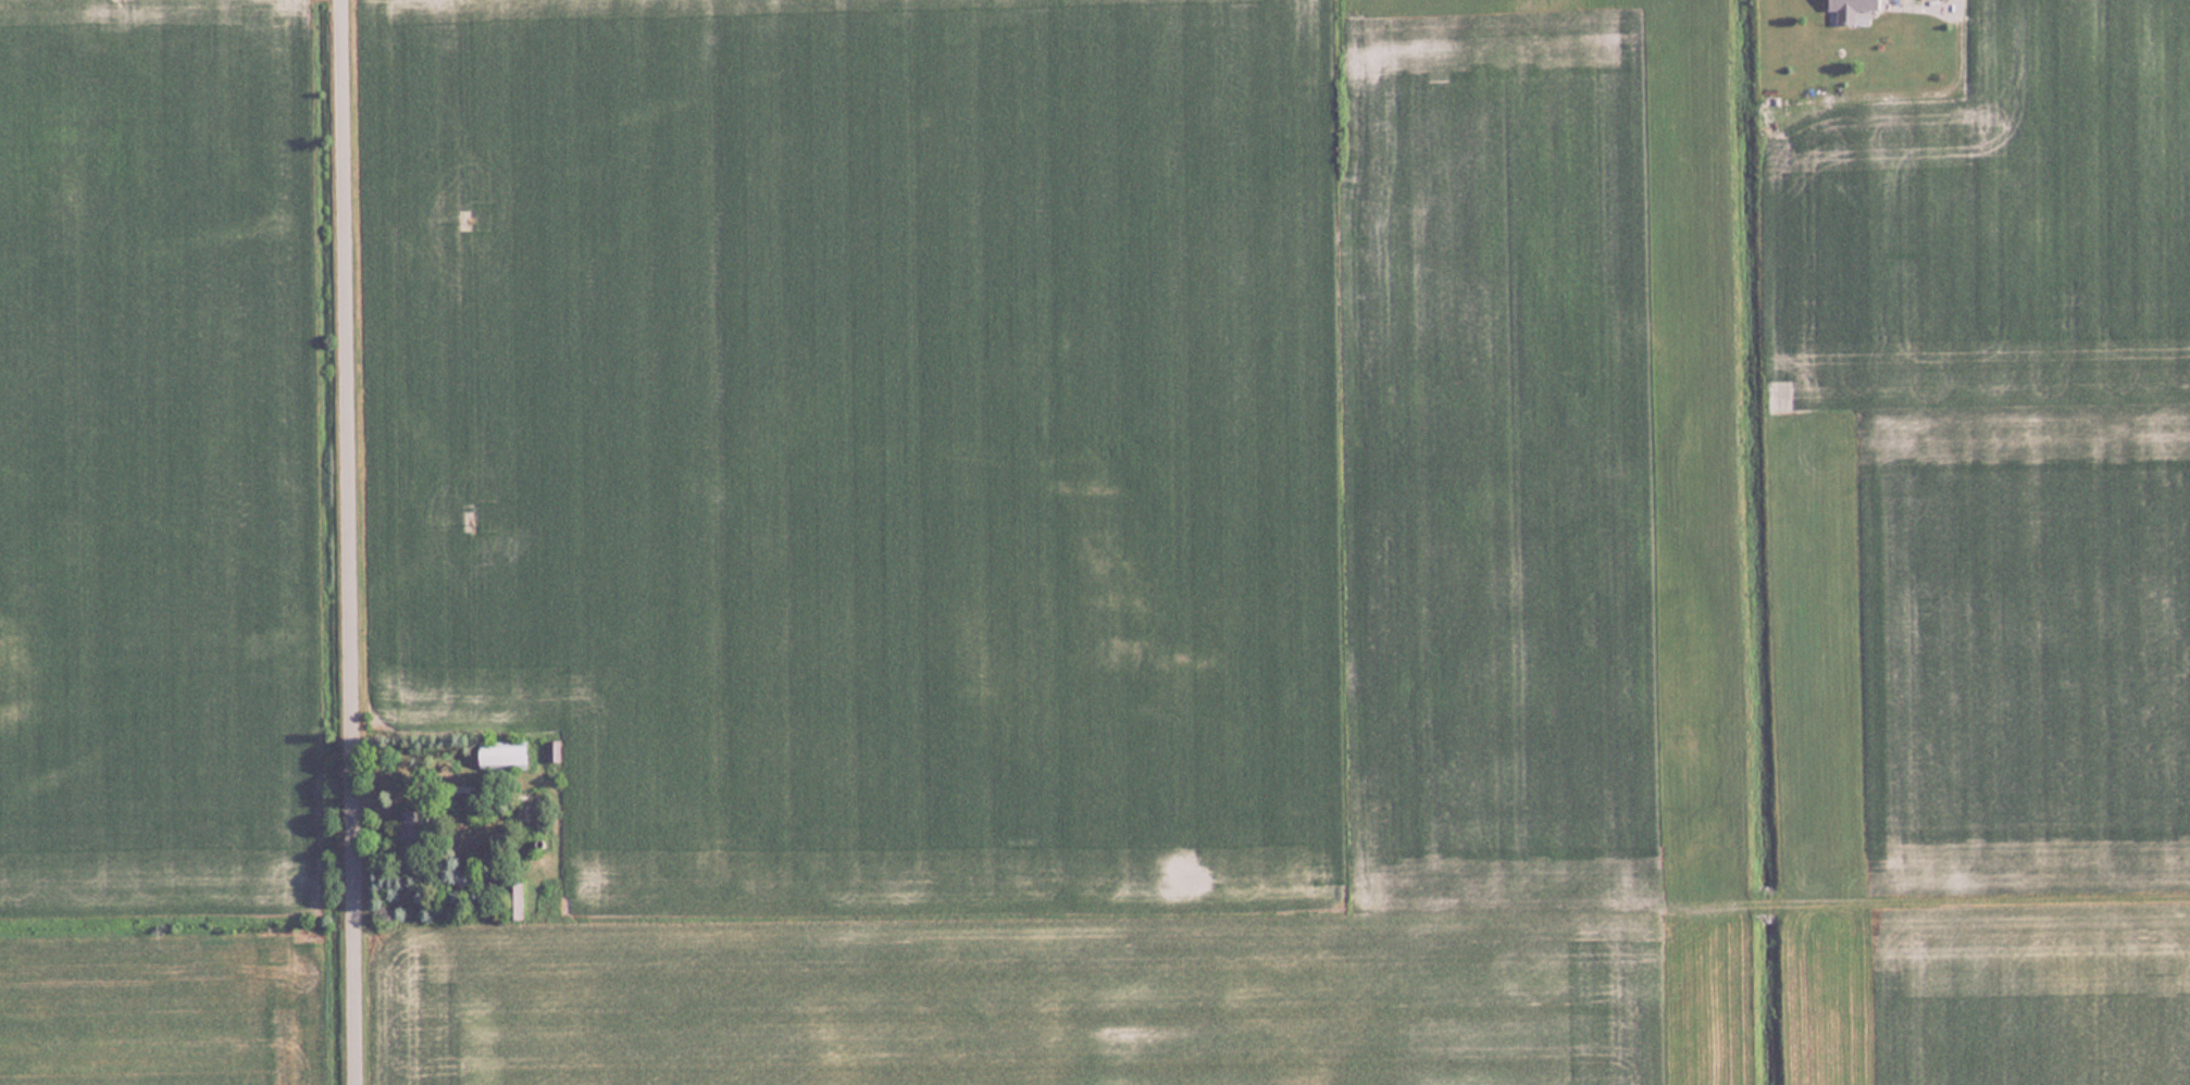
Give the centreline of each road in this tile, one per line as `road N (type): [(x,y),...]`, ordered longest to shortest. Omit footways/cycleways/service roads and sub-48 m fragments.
road 1 (residential): [(359,1084),(342,0)]

